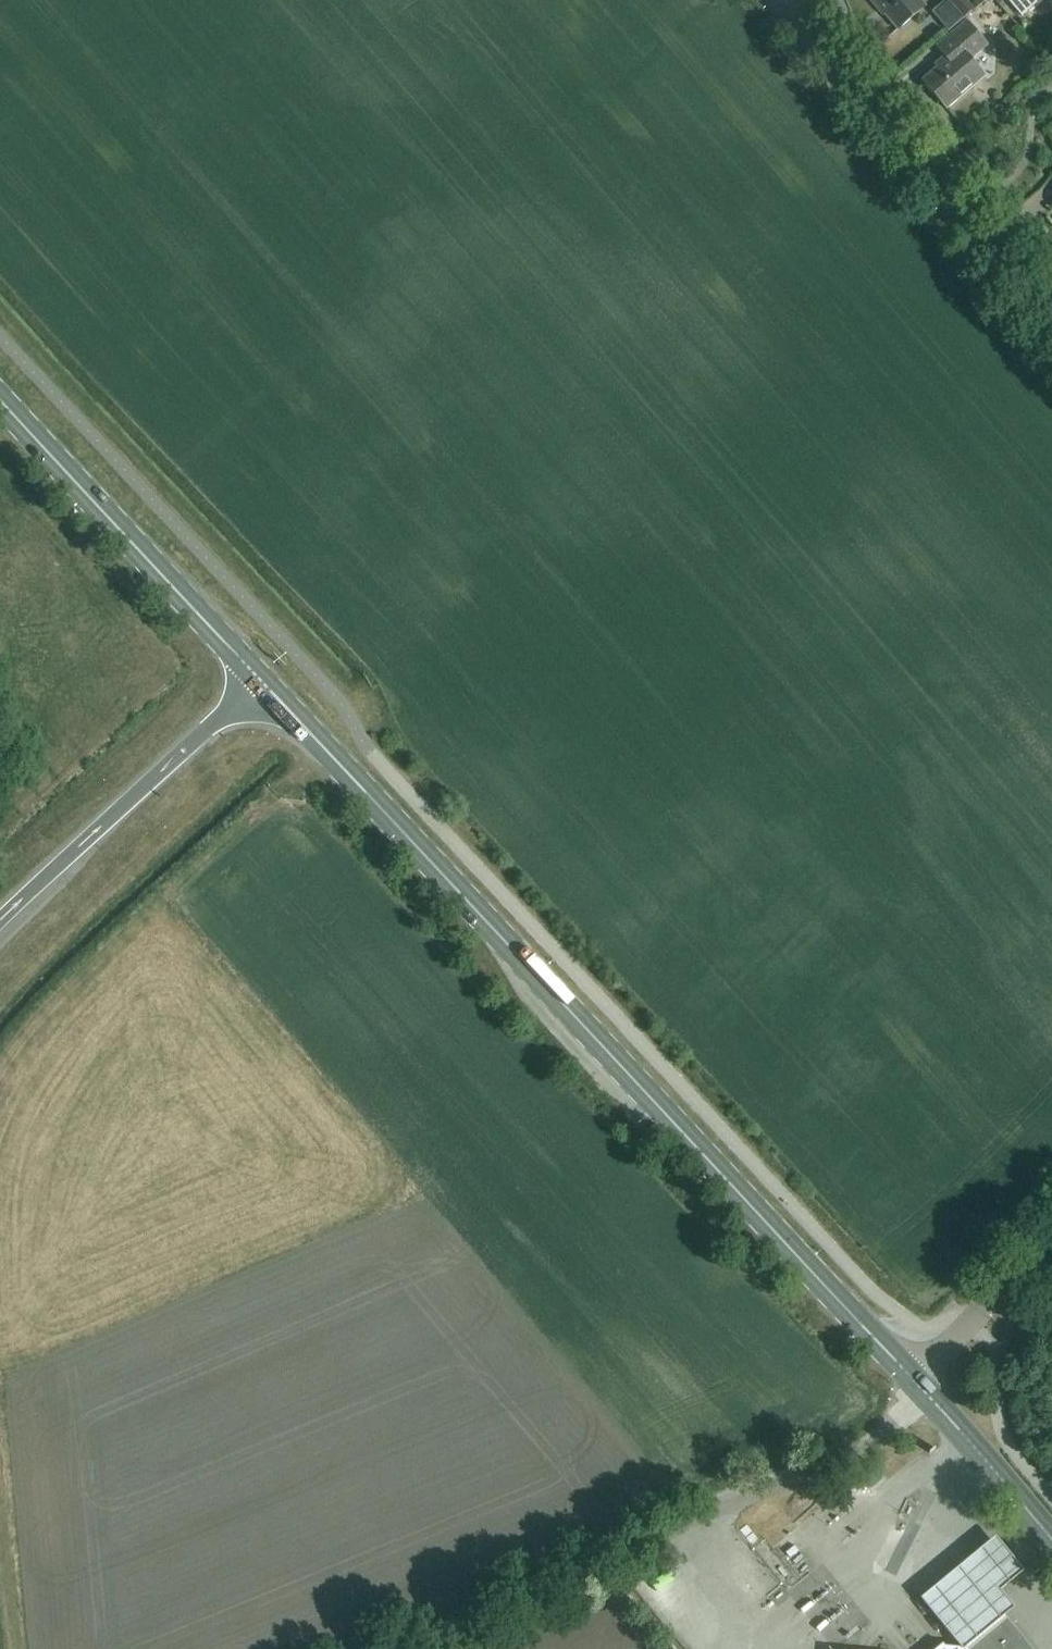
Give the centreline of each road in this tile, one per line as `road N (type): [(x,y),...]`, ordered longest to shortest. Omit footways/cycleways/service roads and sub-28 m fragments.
road 1 (tertiary): [(915,1379),(262,681)]
road 2 (unclassified): [(394,1648),(900,1427),(915,1379)]
road 3 (residential): [(1051,311),(785,0)]
road 4 (tertiary): [(262,681),(0,397)]
road 5 (motorway): [(0,924),(262,681)]
road 6 (tertiary): [(1051,1540),(915,1379)]
road 7 (tertiary): [(915,1379),(1051,1238)]

